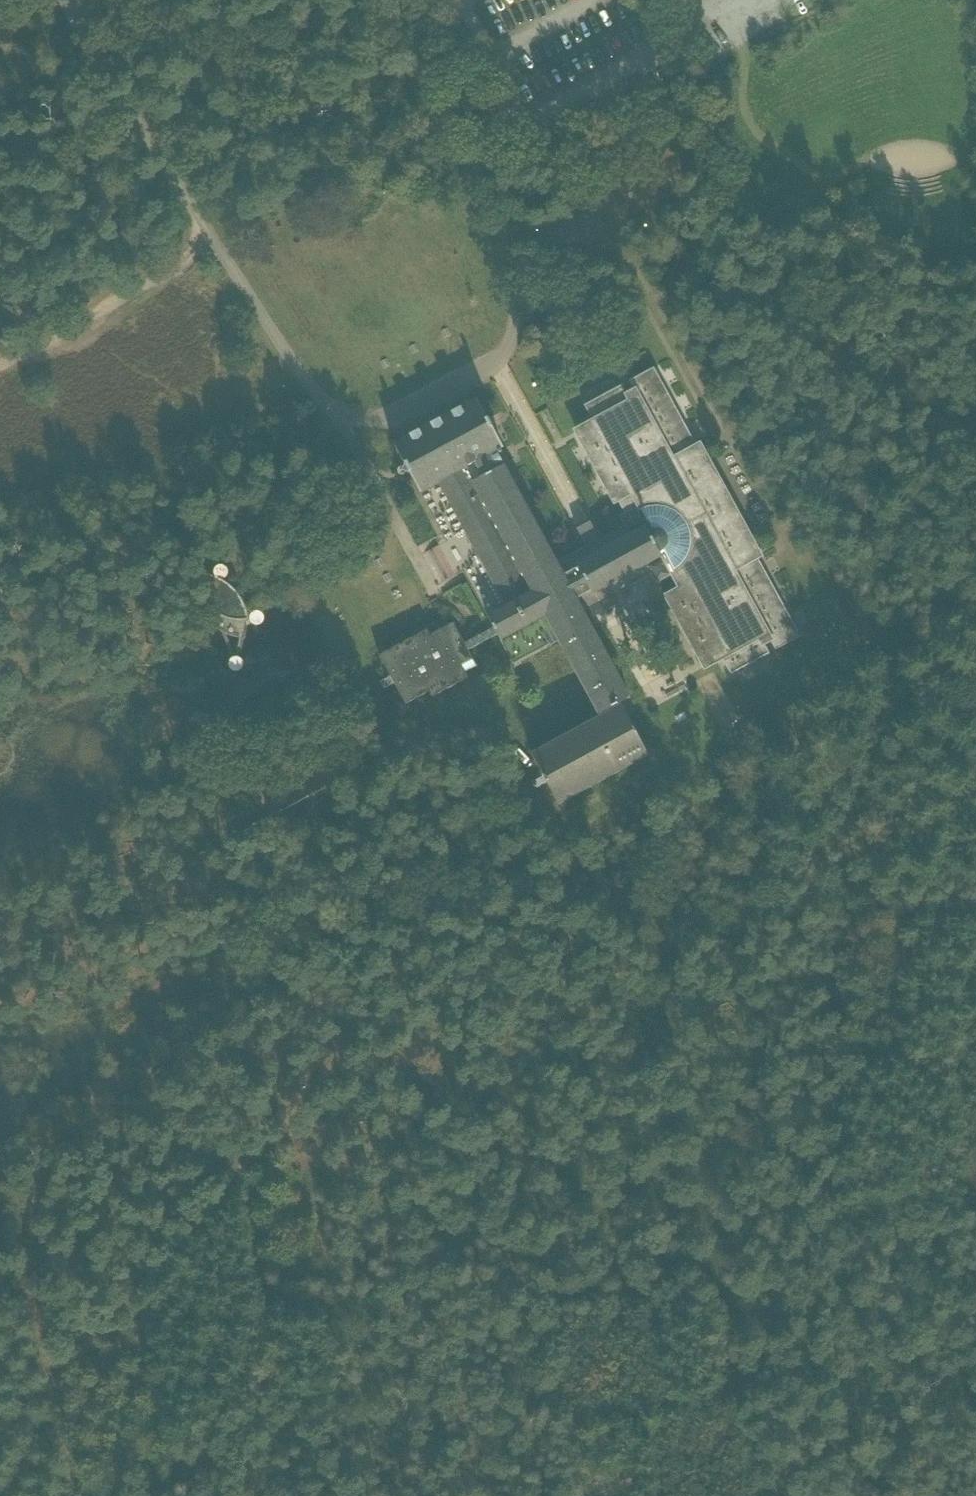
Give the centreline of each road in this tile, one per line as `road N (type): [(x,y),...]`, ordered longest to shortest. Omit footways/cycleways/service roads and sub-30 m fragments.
road 1 (unclassified): [(333,413),(367,420),(426,401),(502,355),(518,296),(498,229),(388,0)]
road 2 (unclassified): [(333,413),(212,238),(75,14)]
road 3 (track): [(0,354),(212,238)]
road 4 (unclassified): [(418,576),(333,413)]

